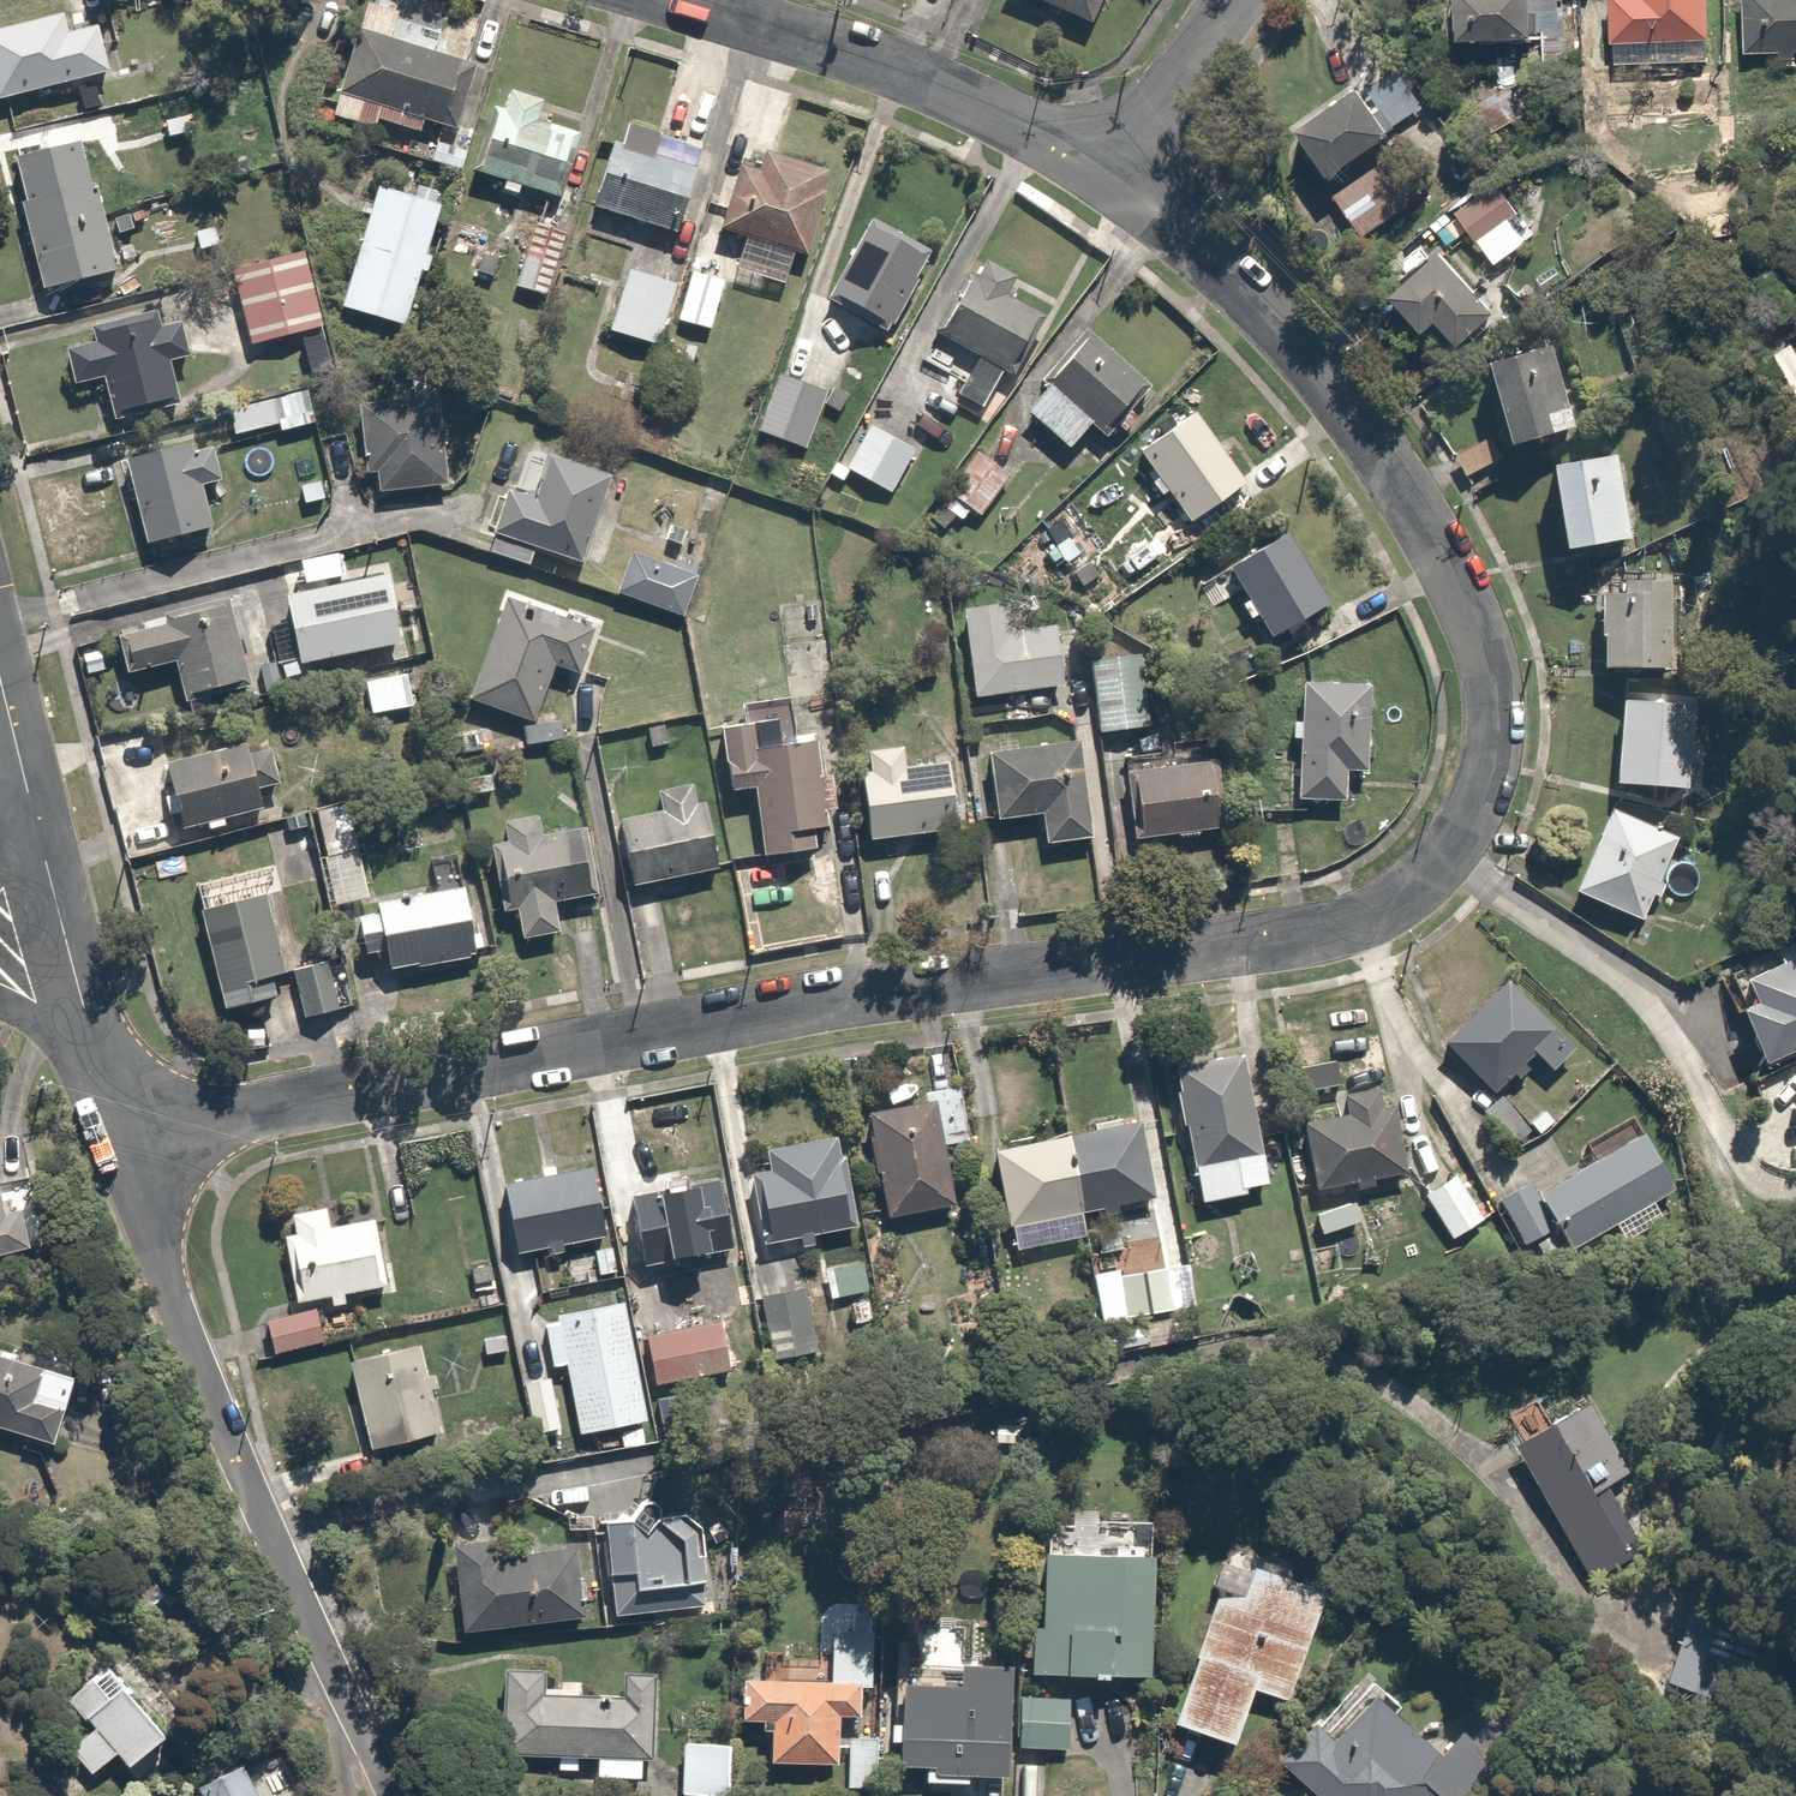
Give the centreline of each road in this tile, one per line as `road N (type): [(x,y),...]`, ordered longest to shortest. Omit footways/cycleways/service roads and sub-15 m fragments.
road 1 (residential): [(1102,175),(1196,247),(1304,354),(1437,540),(1479,636),(1493,705),(1485,766),(1462,828),(1411,890),(1333,931),(672,1032),(124,1143)]
road 2 (residential): [(124,1143),(220,1423),(394,1795)]
road 3 (residential): [(669,0),(912,75),(1102,175)]
road 4 (residential): [(27,788),(101,1067)]
road 5 (residential): [(1102,175),(1235,0)]
road 6 (residential): [(101,1067),(0,1002)]

